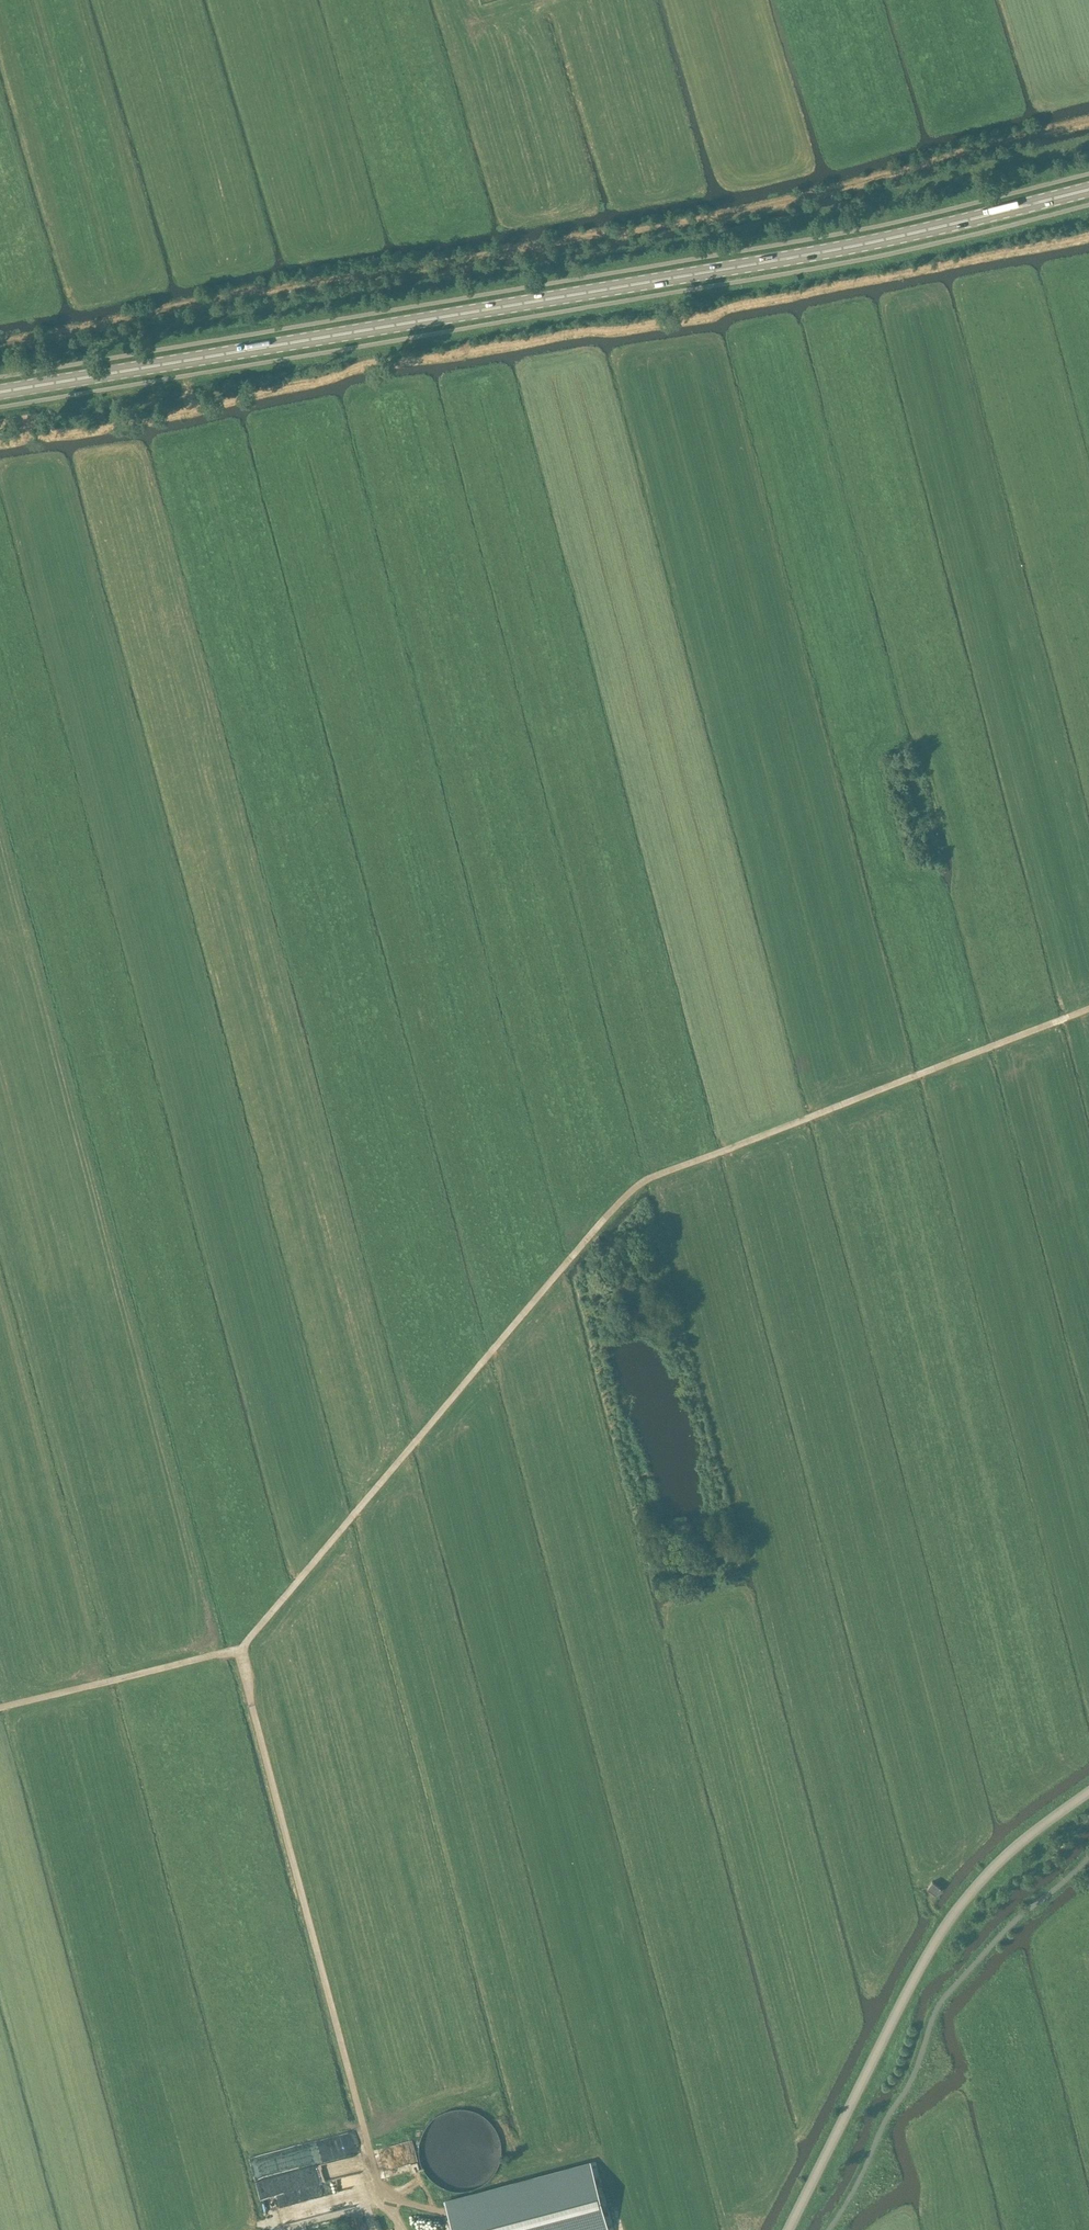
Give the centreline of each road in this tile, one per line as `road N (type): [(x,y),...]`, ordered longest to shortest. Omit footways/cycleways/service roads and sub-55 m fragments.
road 1 (track): [(0,1709),(237,1650),(623,1197),(657,1175),(1088,1009)]
road 2 (primary): [(0,393),(886,240),(1088,190)]
road 3 (track): [(389,2229),(237,1650)]
road 4 (unclassified): [(787,2229),(951,1918),(1013,1850),(1088,1793)]

